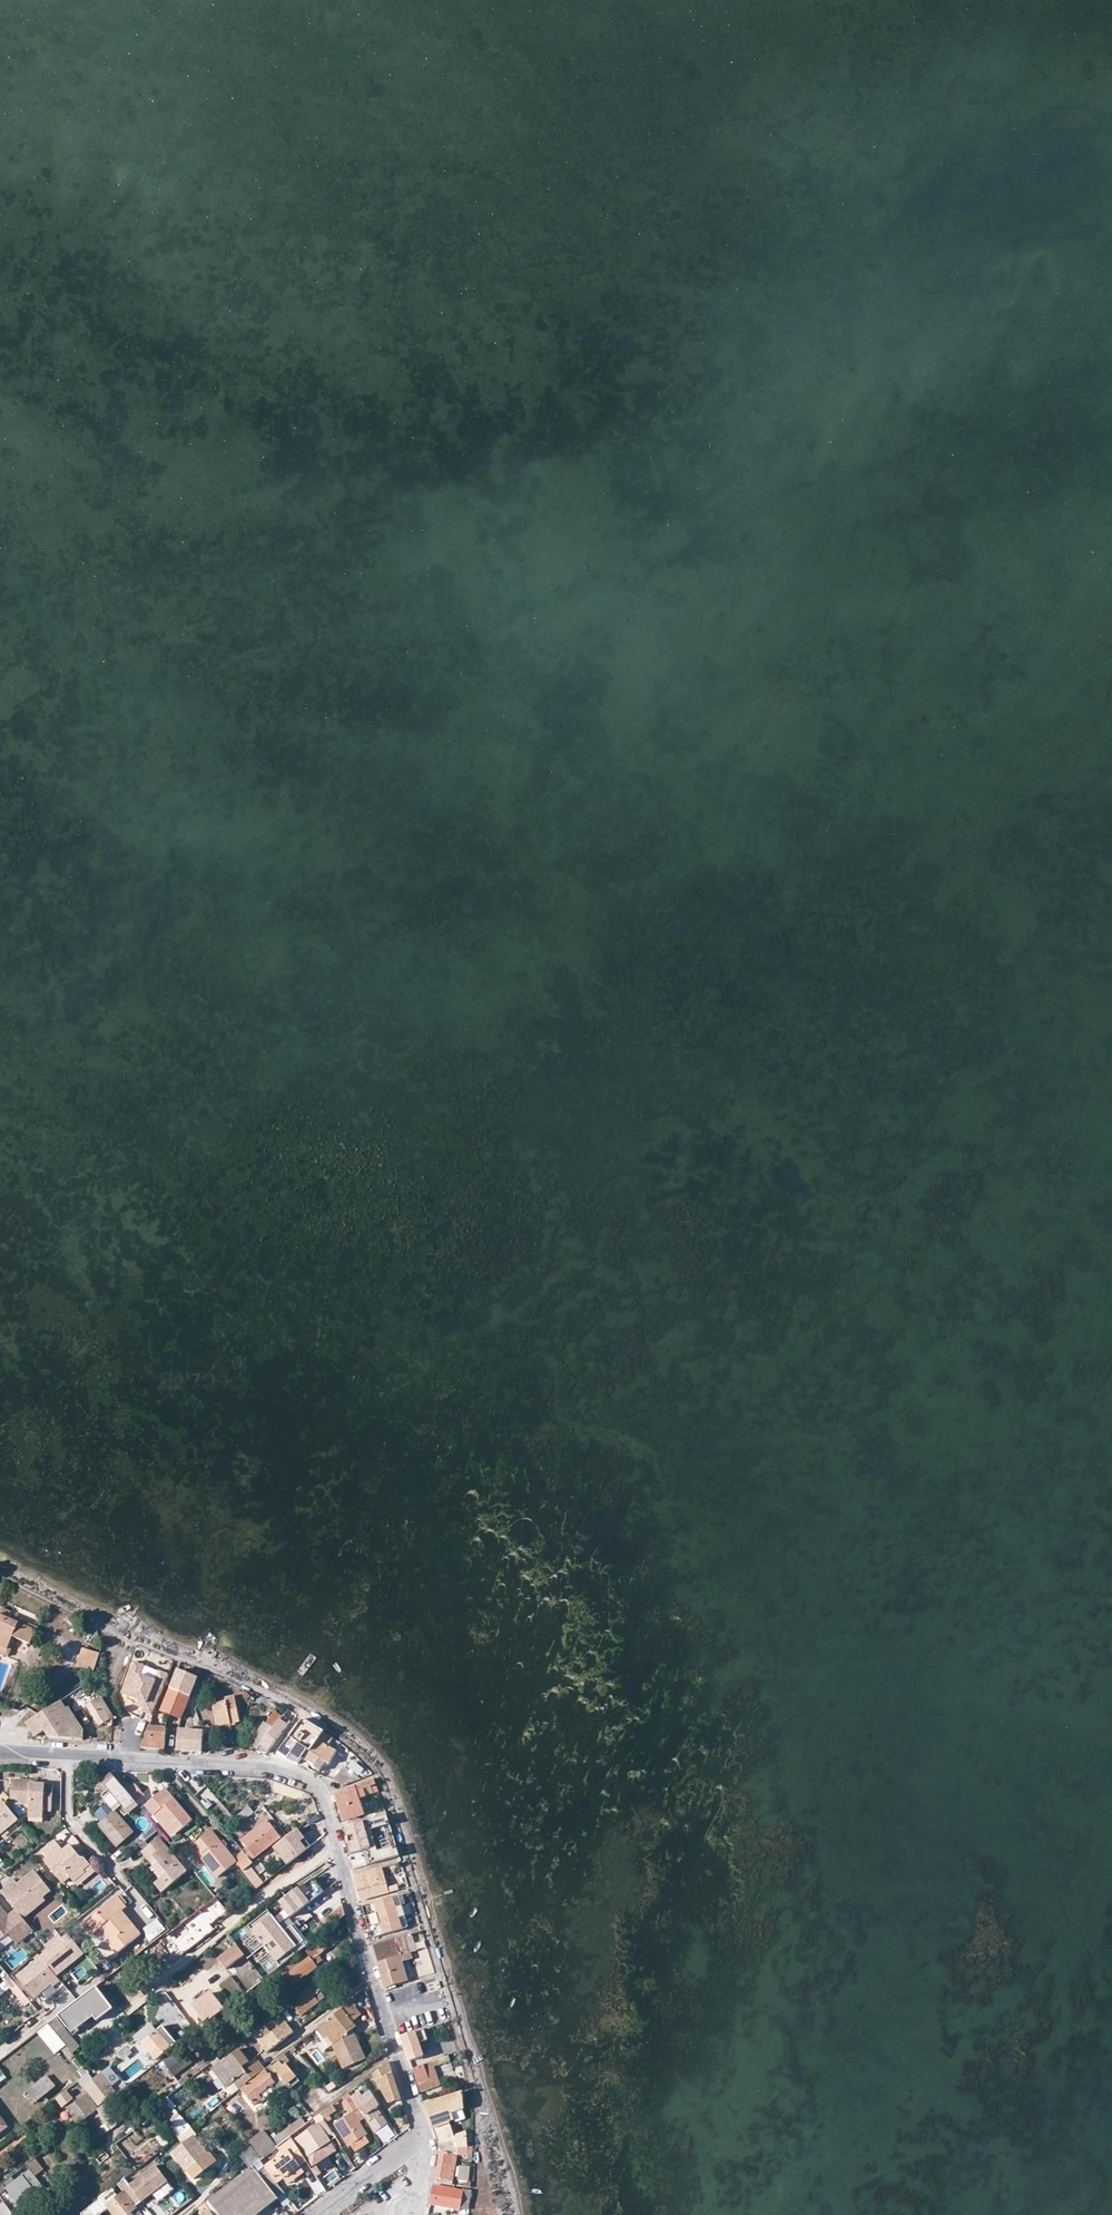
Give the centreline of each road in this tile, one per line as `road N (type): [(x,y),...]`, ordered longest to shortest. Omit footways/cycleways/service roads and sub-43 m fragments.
road 1 (residential): [(0,1748),(270,1769),(315,1785),(422,2131)]
road 2 (residential): [(422,2131),(313,2214)]

